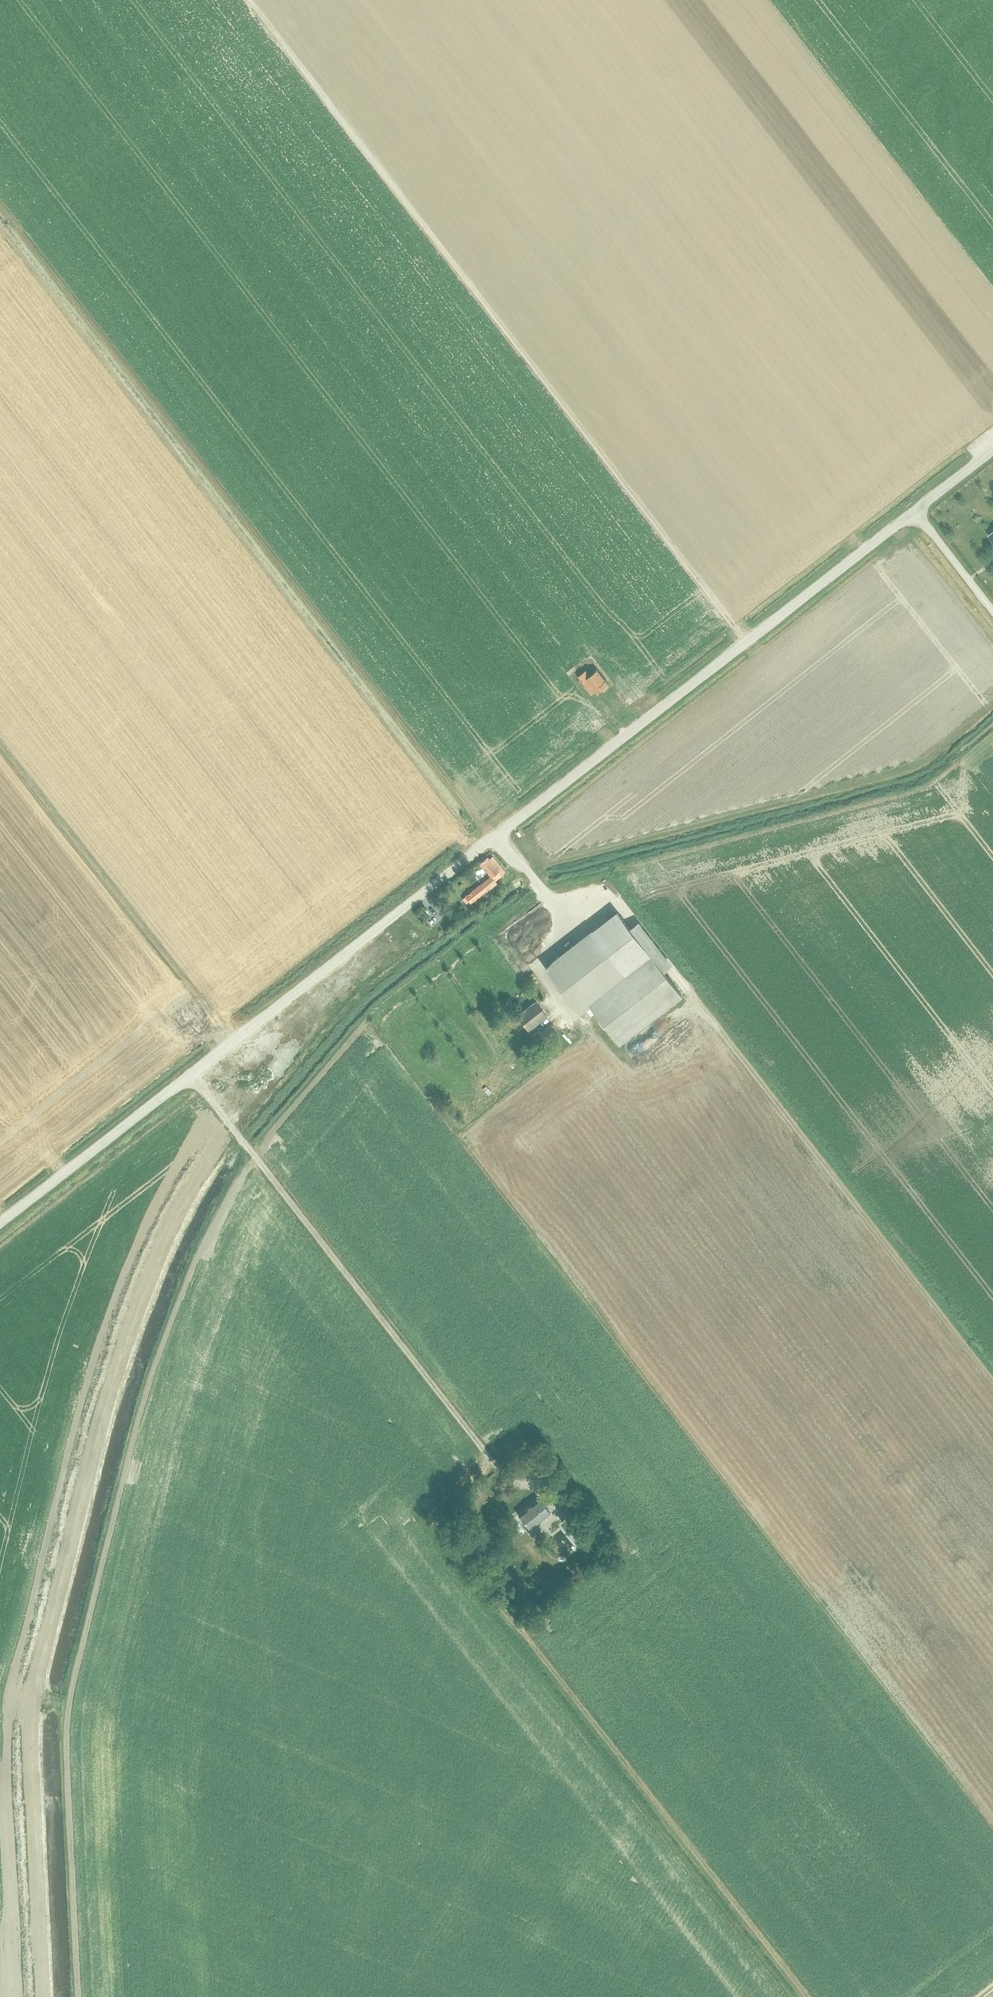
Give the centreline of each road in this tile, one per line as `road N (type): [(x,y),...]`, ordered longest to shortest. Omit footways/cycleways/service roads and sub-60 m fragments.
road 1 (unclassified): [(0,1222),(913,512)]
road 2 (track): [(992,1380),(686,993)]
road 3 (unclassified): [(992,609),(913,512)]

